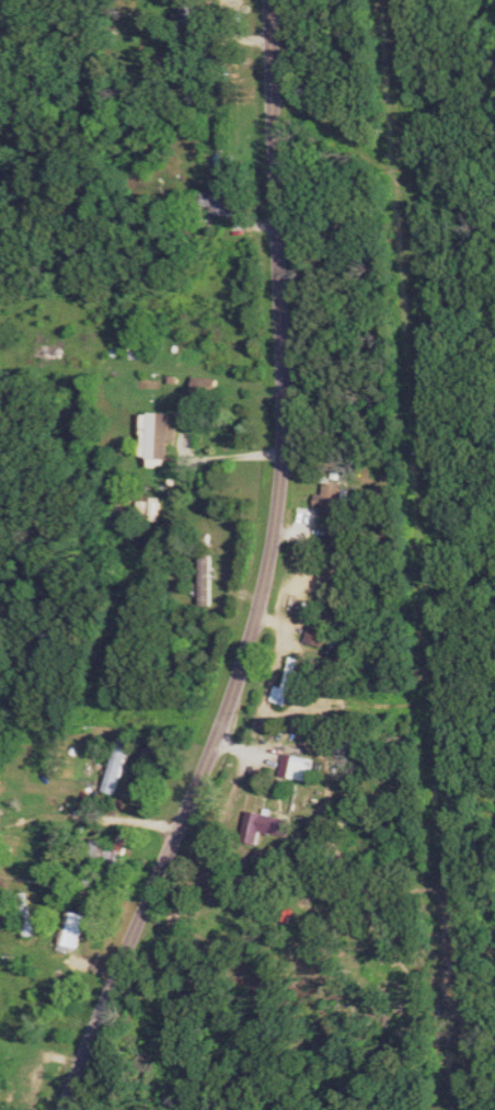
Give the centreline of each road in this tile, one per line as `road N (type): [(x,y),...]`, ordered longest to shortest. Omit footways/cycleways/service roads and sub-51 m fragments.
road 1 (residential): [(69,1109),(248,664),(274,551),(285,400),(273,0)]

